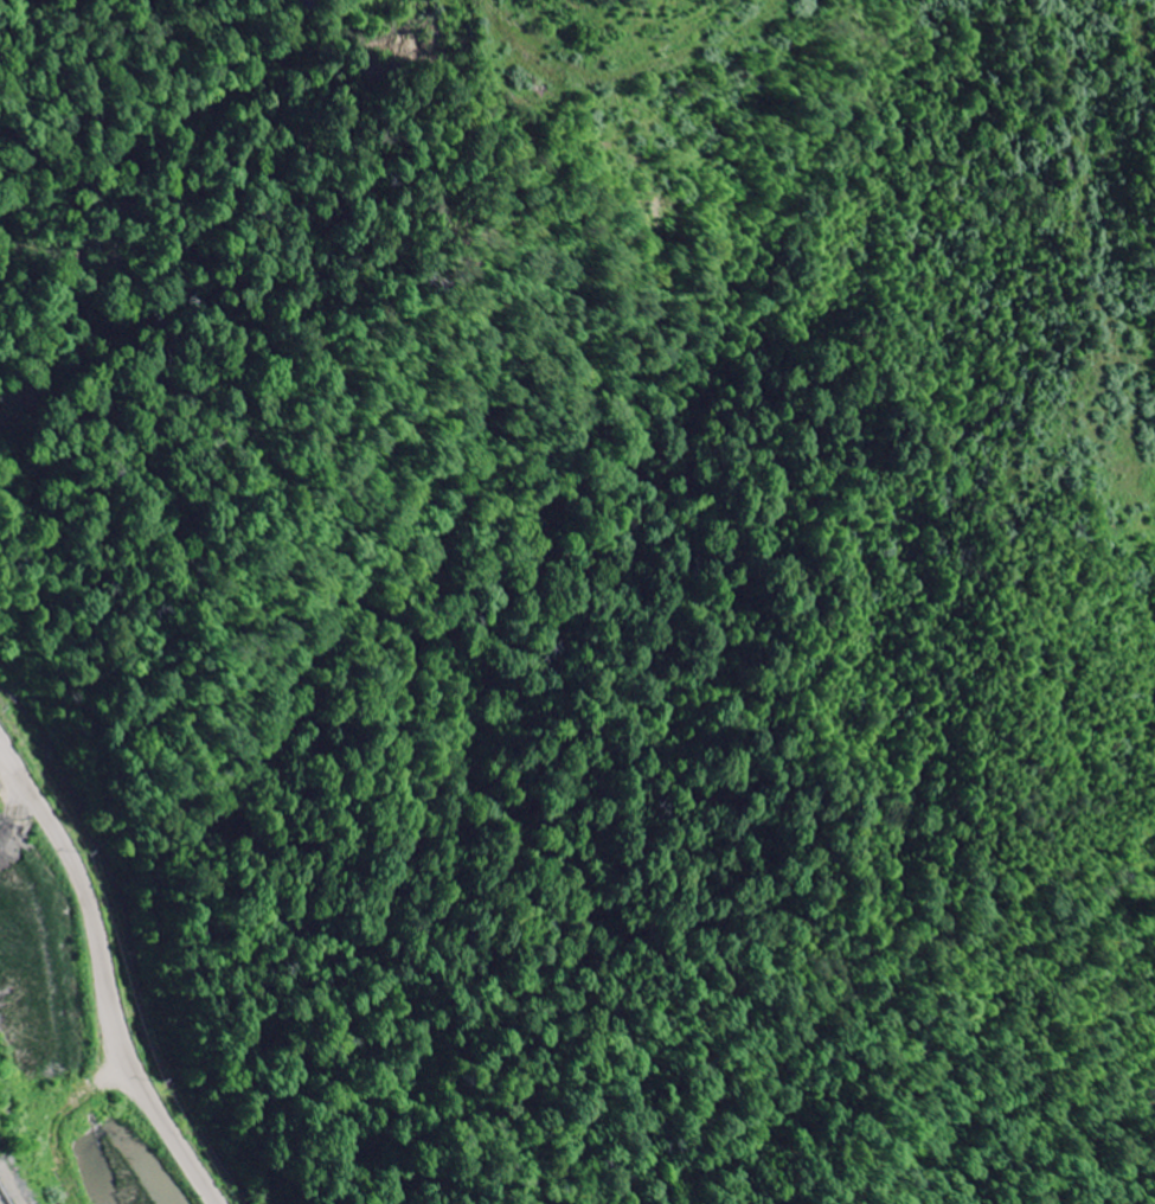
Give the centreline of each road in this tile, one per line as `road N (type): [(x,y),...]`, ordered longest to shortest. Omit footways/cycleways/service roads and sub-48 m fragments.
road 1 (residential): [(0,903),(83,1196),(93,1203)]

